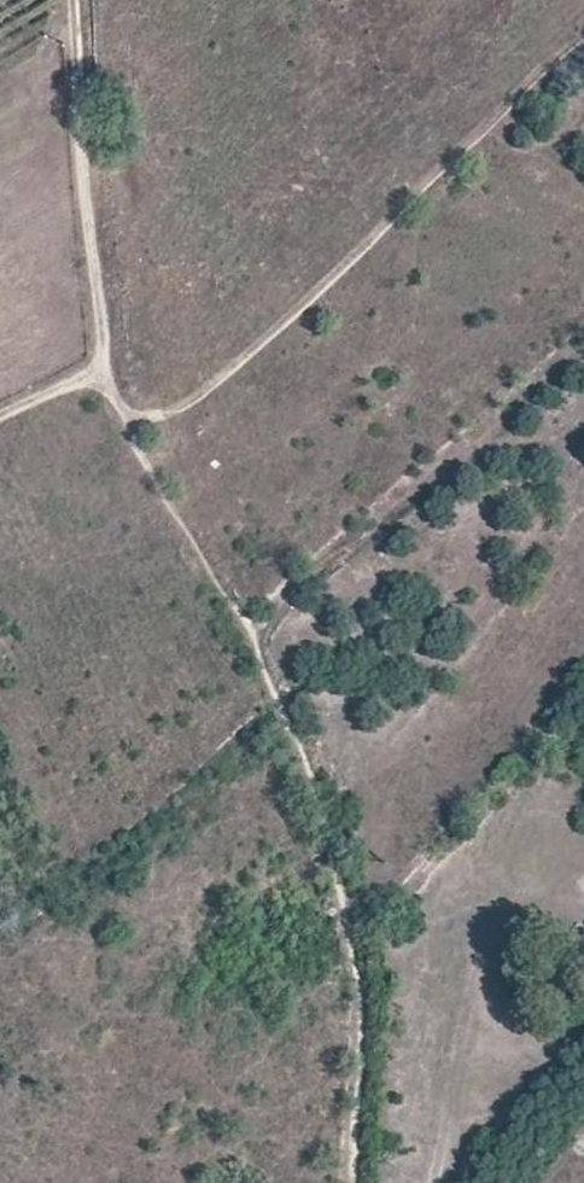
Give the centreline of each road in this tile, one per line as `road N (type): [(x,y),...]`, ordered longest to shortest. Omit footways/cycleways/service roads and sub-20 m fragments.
road 1 (track): [(352,1182),(361,1006),(333,847),(253,639),(125,415),(103,330),(83,0)]
road 2 (track): [(430,1182),(449,1128),(468,989),(512,903)]
road 3 (track): [(114,372),(0,423)]

